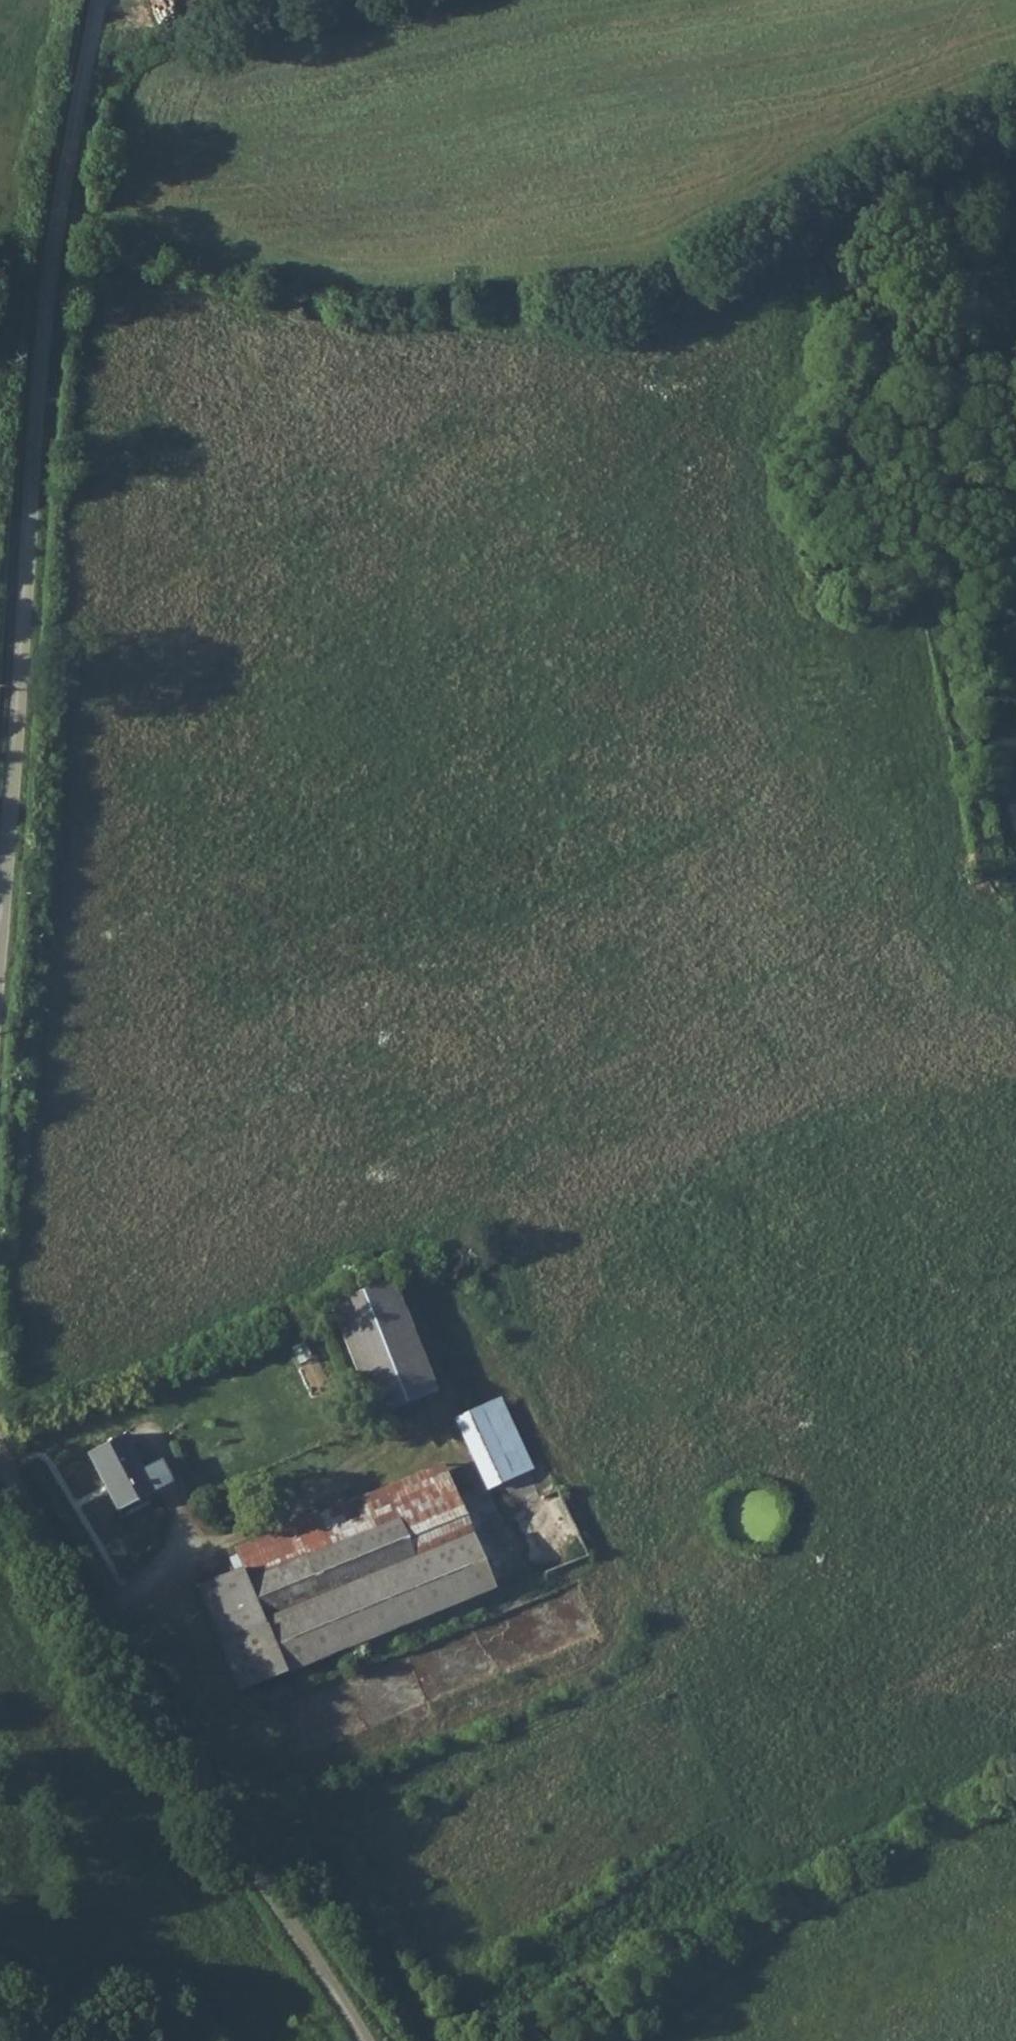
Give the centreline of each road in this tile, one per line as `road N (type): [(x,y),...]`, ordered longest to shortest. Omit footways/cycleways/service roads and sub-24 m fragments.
road 1 (unclassified): [(0,920),(53,242),(100,0)]
road 2 (unclassified): [(370,2040),(0,1455)]

